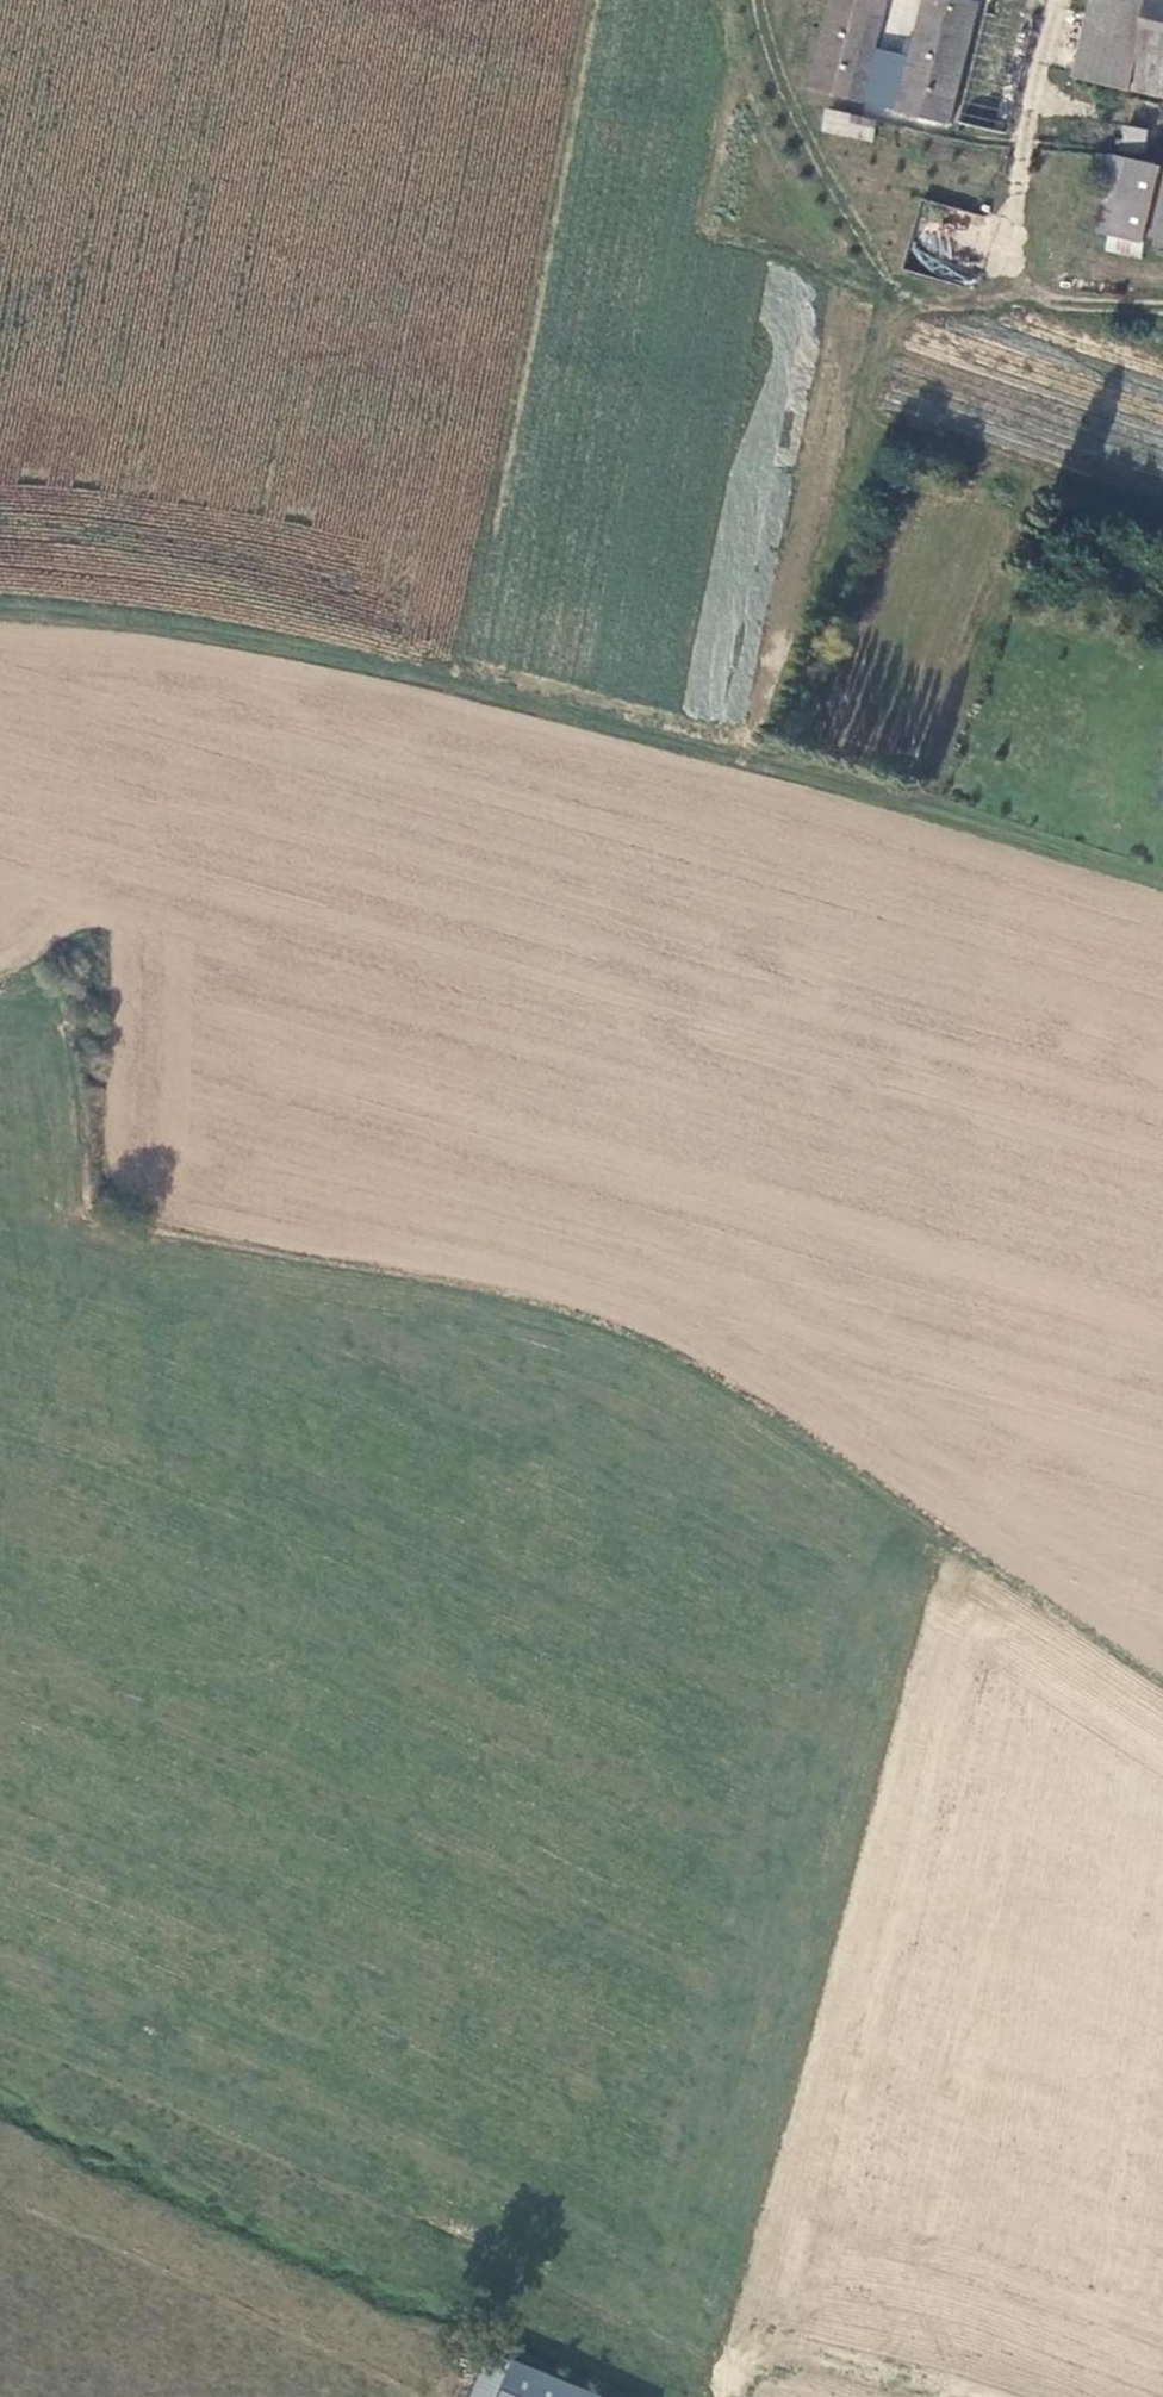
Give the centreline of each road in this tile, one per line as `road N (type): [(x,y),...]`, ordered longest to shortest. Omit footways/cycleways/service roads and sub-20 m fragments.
road 1 (track): [(1162,320),(1092,313),(975,321),(882,296),(838,224),(769,68),(760,0)]

